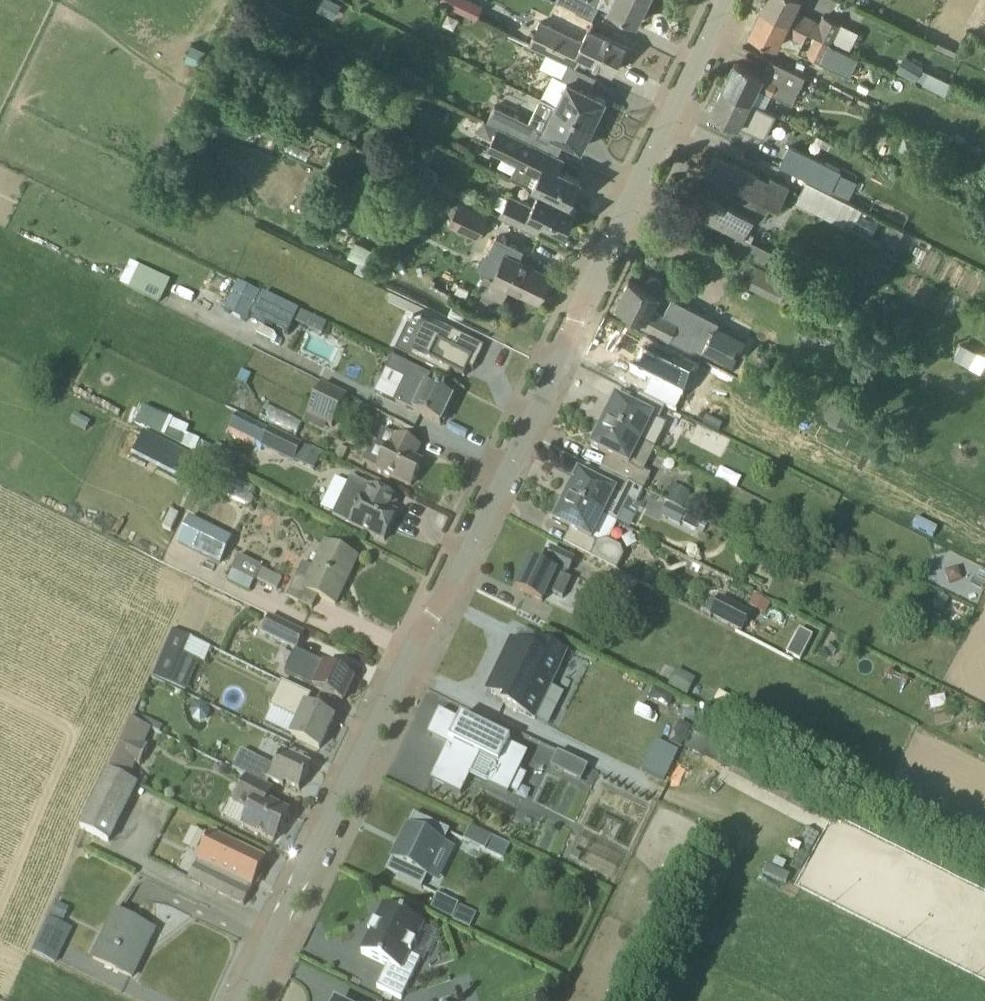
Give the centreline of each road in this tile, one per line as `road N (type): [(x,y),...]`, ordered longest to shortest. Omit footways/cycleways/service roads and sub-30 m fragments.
road 1 (residential): [(236,1000),(726,0)]

